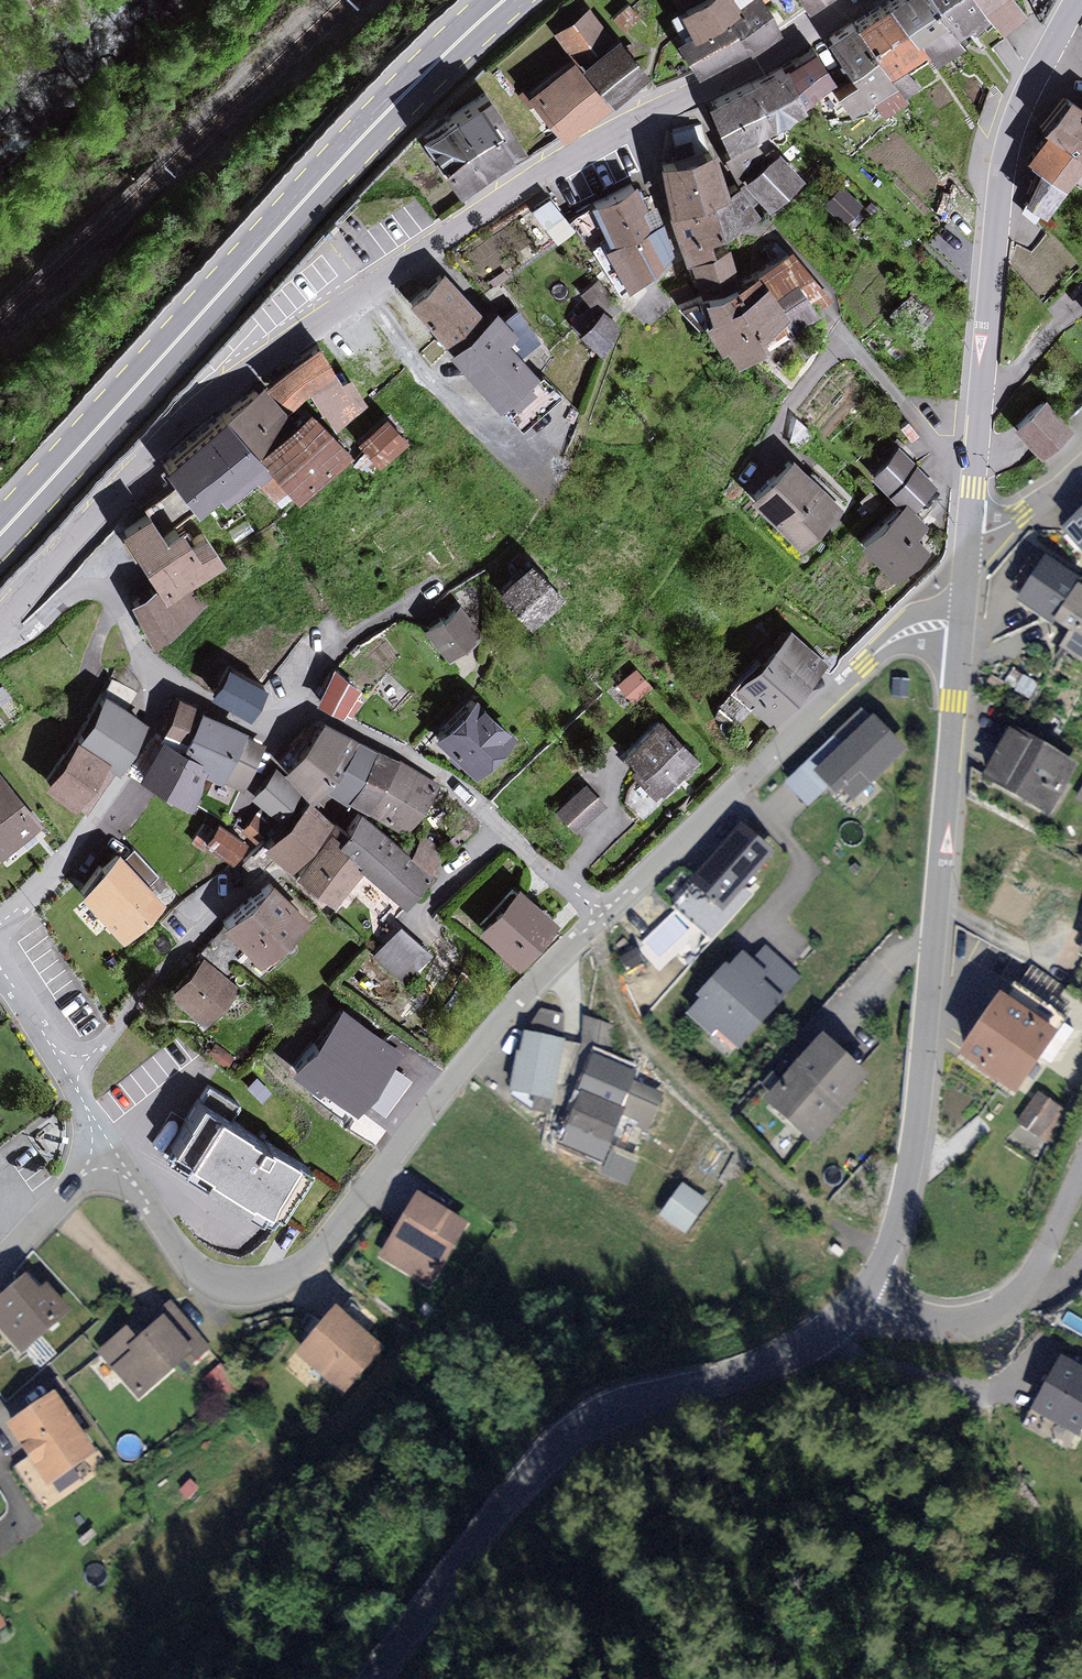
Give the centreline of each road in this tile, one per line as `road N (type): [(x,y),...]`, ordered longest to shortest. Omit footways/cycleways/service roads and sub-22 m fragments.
road 1 (tertiary): [(0,619),(133,475),(329,315),(569,160),(858,0)]
road 2 (primary): [(0,535),(365,134),(505,0)]
road 3 (residential): [(105,1146),(198,1276),(240,1288),(283,1281),(449,1075),(589,924)]
road 4 (tertiary): [(959,626),(914,1130),(884,1259),(861,1296)]
road 5 (tertiary): [(817,1339),(770,1364),(632,1403),(571,1436),(371,1678)]
road 6 (tertiary): [(1078,0),(1035,73),(1006,150),(968,531)]
road 7 (residential): [(589,924),(889,642),(930,625),(959,626)]
road 8 (track): [(589,924),(634,1039),(775,1179),(884,1259)]
road 9 (residential): [(284,710),(319,715),(434,775),(506,835),(589,924)]
road 10 (residential): [(69,1079),(163,964),(254,874)]
road 11 (residential): [(1043,1361),(986,1393),(817,1339)]
road 12 (residential): [(1029,1280),(1009,1304),(967,1322),(923,1323),(861,1296)]
road 13 (residential): [(105,1146),(0,1262)]
road 14 (residential): [(1081,468),(1004,526),(968,531)]
road 15 (residential): [(0,967),(69,1079)]
road 16 (residential): [(1081,1164),(1029,1280)]

